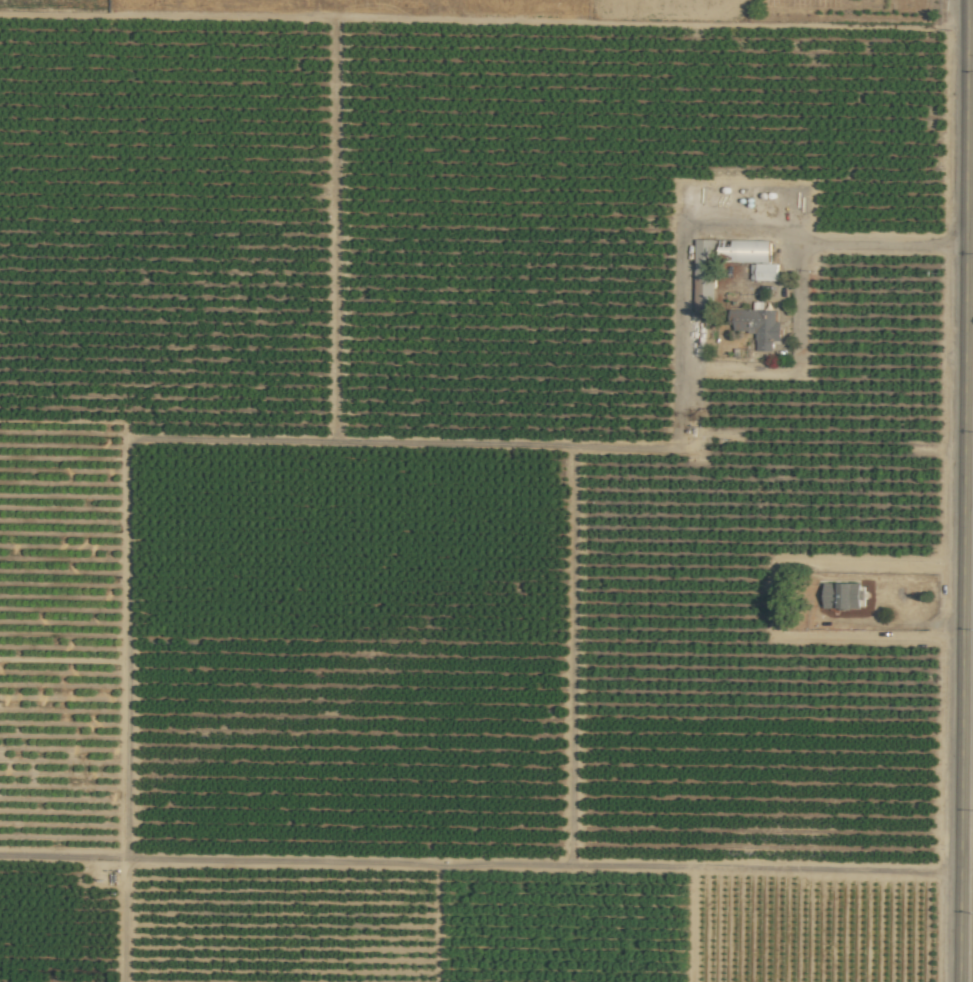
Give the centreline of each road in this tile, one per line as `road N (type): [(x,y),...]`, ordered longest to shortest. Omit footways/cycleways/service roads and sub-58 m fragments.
road 1 (secondary): [(967,0),(959,981)]

